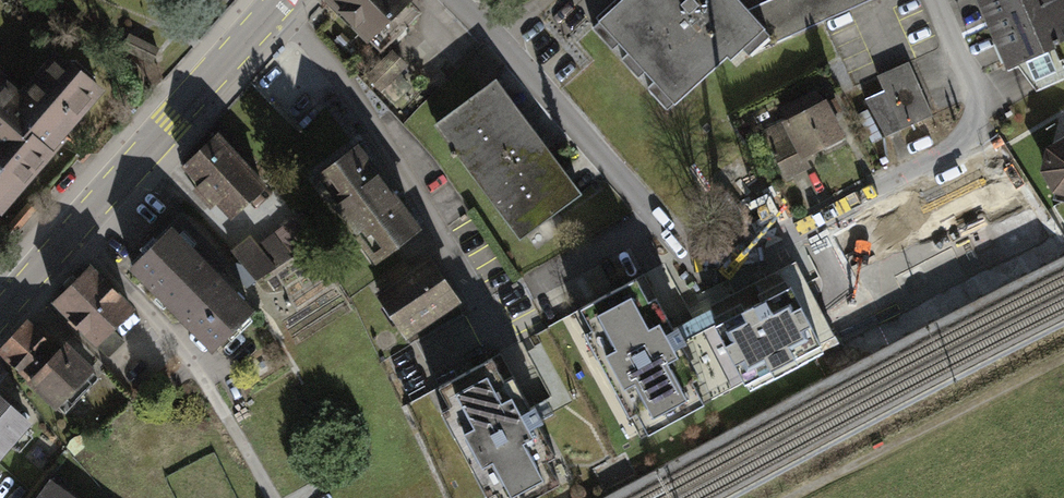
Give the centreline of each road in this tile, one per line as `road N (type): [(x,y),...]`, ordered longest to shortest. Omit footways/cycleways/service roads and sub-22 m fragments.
road 1 (residential): [(938,0),(980,89),(958,148),(741,254),(686,245),(454,0)]
road 2 (residential): [(280,4),(377,130),(546,385)]
road 3 (residential): [(78,224),(231,425),(269,497)]
road 4 (primary): [(78,224),(280,4)]

